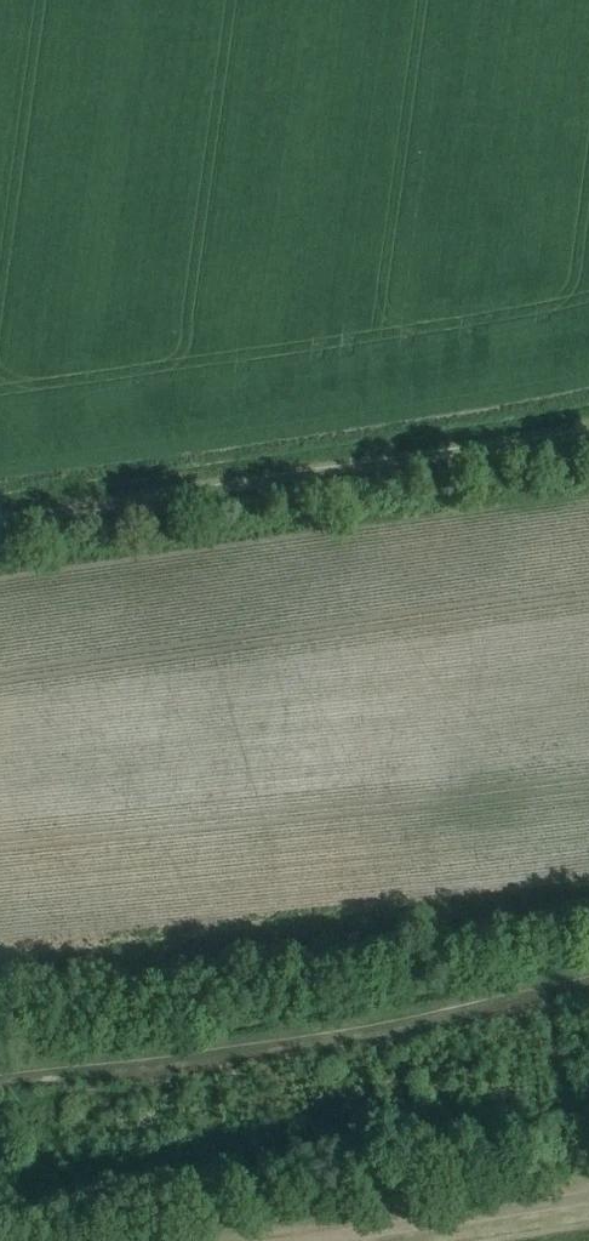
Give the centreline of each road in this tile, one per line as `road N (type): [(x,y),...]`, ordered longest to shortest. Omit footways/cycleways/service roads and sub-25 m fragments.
road 1 (track): [(0,520),(588,433)]
road 2 (unclassified): [(301,1240),(588,1197)]

